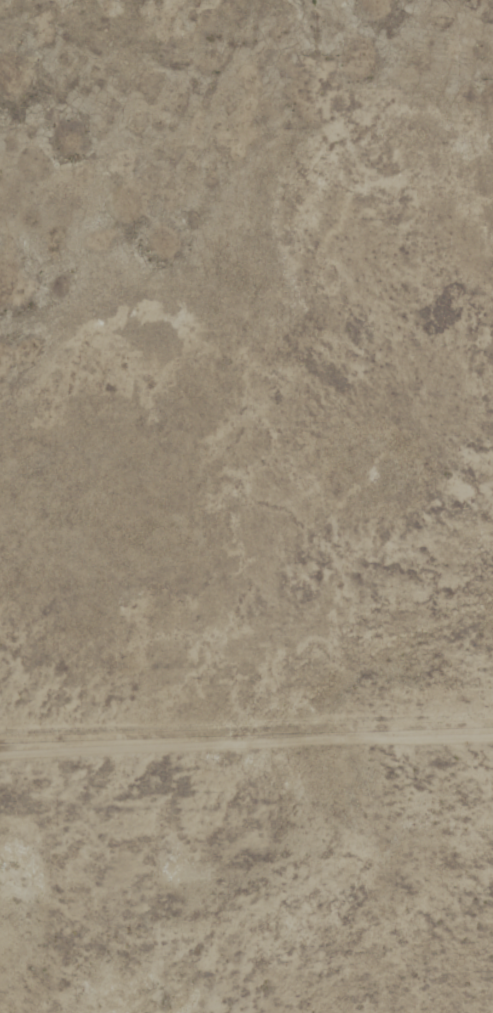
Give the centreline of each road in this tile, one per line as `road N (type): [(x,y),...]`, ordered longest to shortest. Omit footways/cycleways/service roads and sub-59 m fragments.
road 1 (track): [(492,714),(0,731)]

